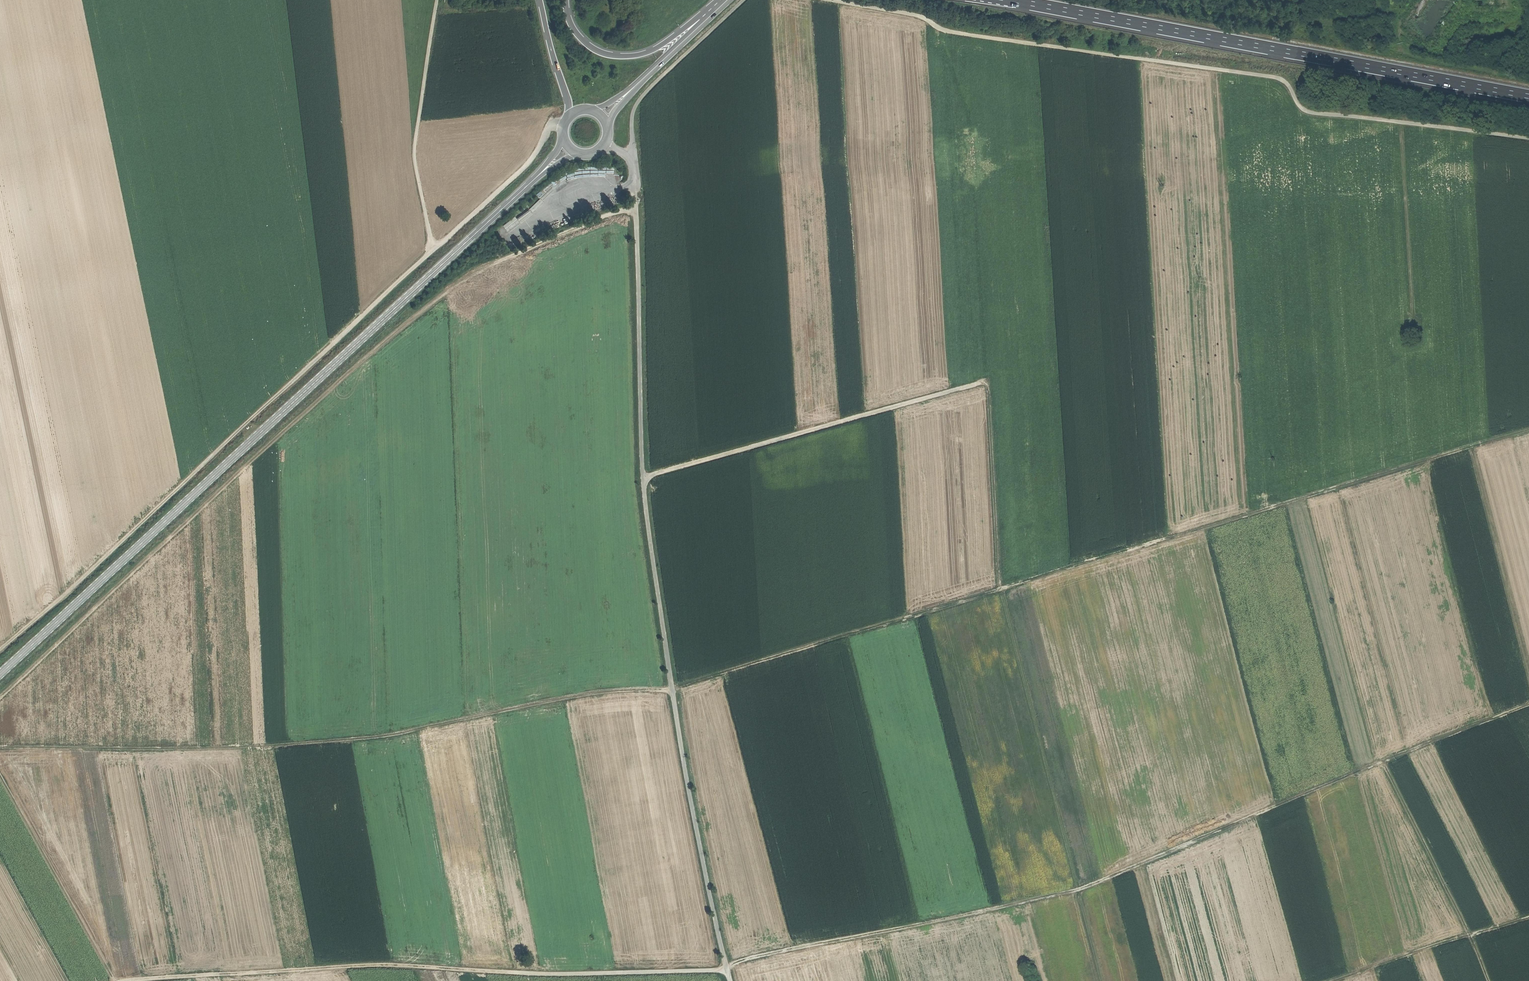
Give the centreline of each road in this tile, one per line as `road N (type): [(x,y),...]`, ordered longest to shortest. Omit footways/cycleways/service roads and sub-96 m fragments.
road 1 (track): [(0,744),(283,743),(390,733),(605,691),(671,690),(1528,428)]
road 2 (track): [(122,980),(388,964),(544,973),(726,968),(774,950),(1080,887),(1528,704)]
road 3 (track): [(635,208),(501,260),(391,334),(0,697)]
road 4 (tertiary): [(0,673),(539,175)]
road 5 (track): [(991,382),(1000,590),(1105,980)]
road 6 (track): [(433,250),(0,648)]
road 7 (trunk): [(1027,0),(1528,93)]
road 8 (track): [(991,382),(643,479)]
road 9 (track): [(433,250),(414,150),(439,0)]
road 10 (track): [(1387,760),(1492,980)]
road 11 (track): [(0,771),(118,980)]
road 12 (track): [(1332,980),(1528,917)]
road 13 (trunk): [(712,14),(651,50),(621,55),(580,37),(565,0)]
road 14 (track): [(564,127),(546,131),(530,162),(433,250)]

